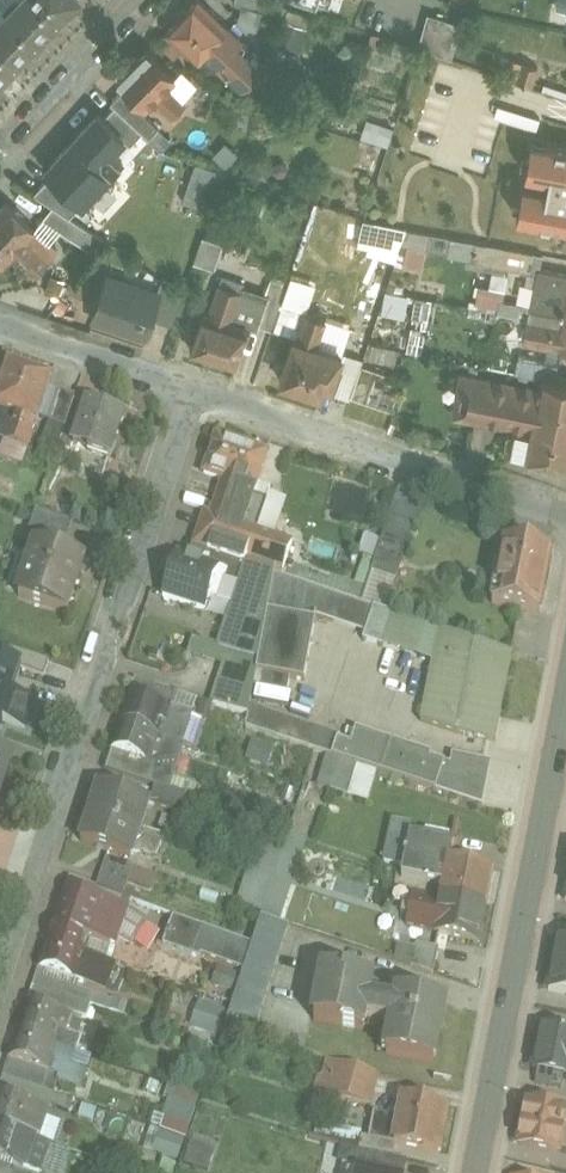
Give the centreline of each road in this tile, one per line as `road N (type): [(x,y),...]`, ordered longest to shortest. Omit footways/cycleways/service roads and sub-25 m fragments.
road 1 (residential): [(33,867),(192,387)]
road 2 (tertiary): [(565,690),(470,1172)]
road 3 (residential): [(192,387),(565,513)]
road 4 (residential): [(0,321),(192,387)]
road 5 (residential): [(137,0),(0,142)]

